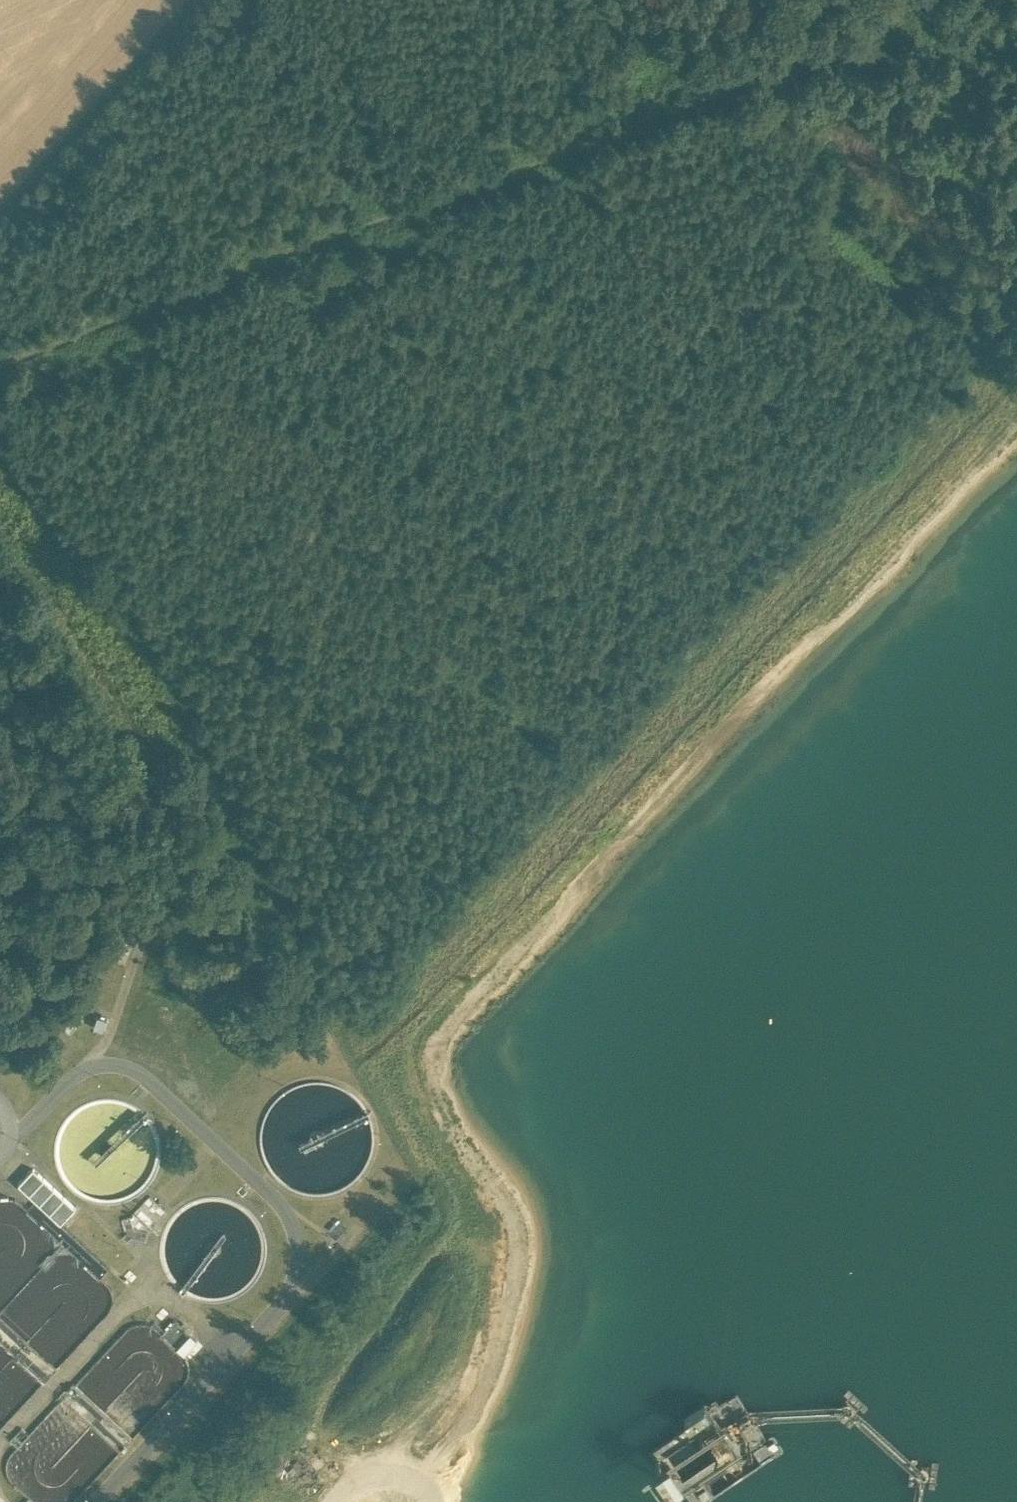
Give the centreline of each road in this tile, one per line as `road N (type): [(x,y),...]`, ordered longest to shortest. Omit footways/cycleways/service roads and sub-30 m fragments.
road 1 (track): [(906,0),(861,39),(362,200),(0,354)]

